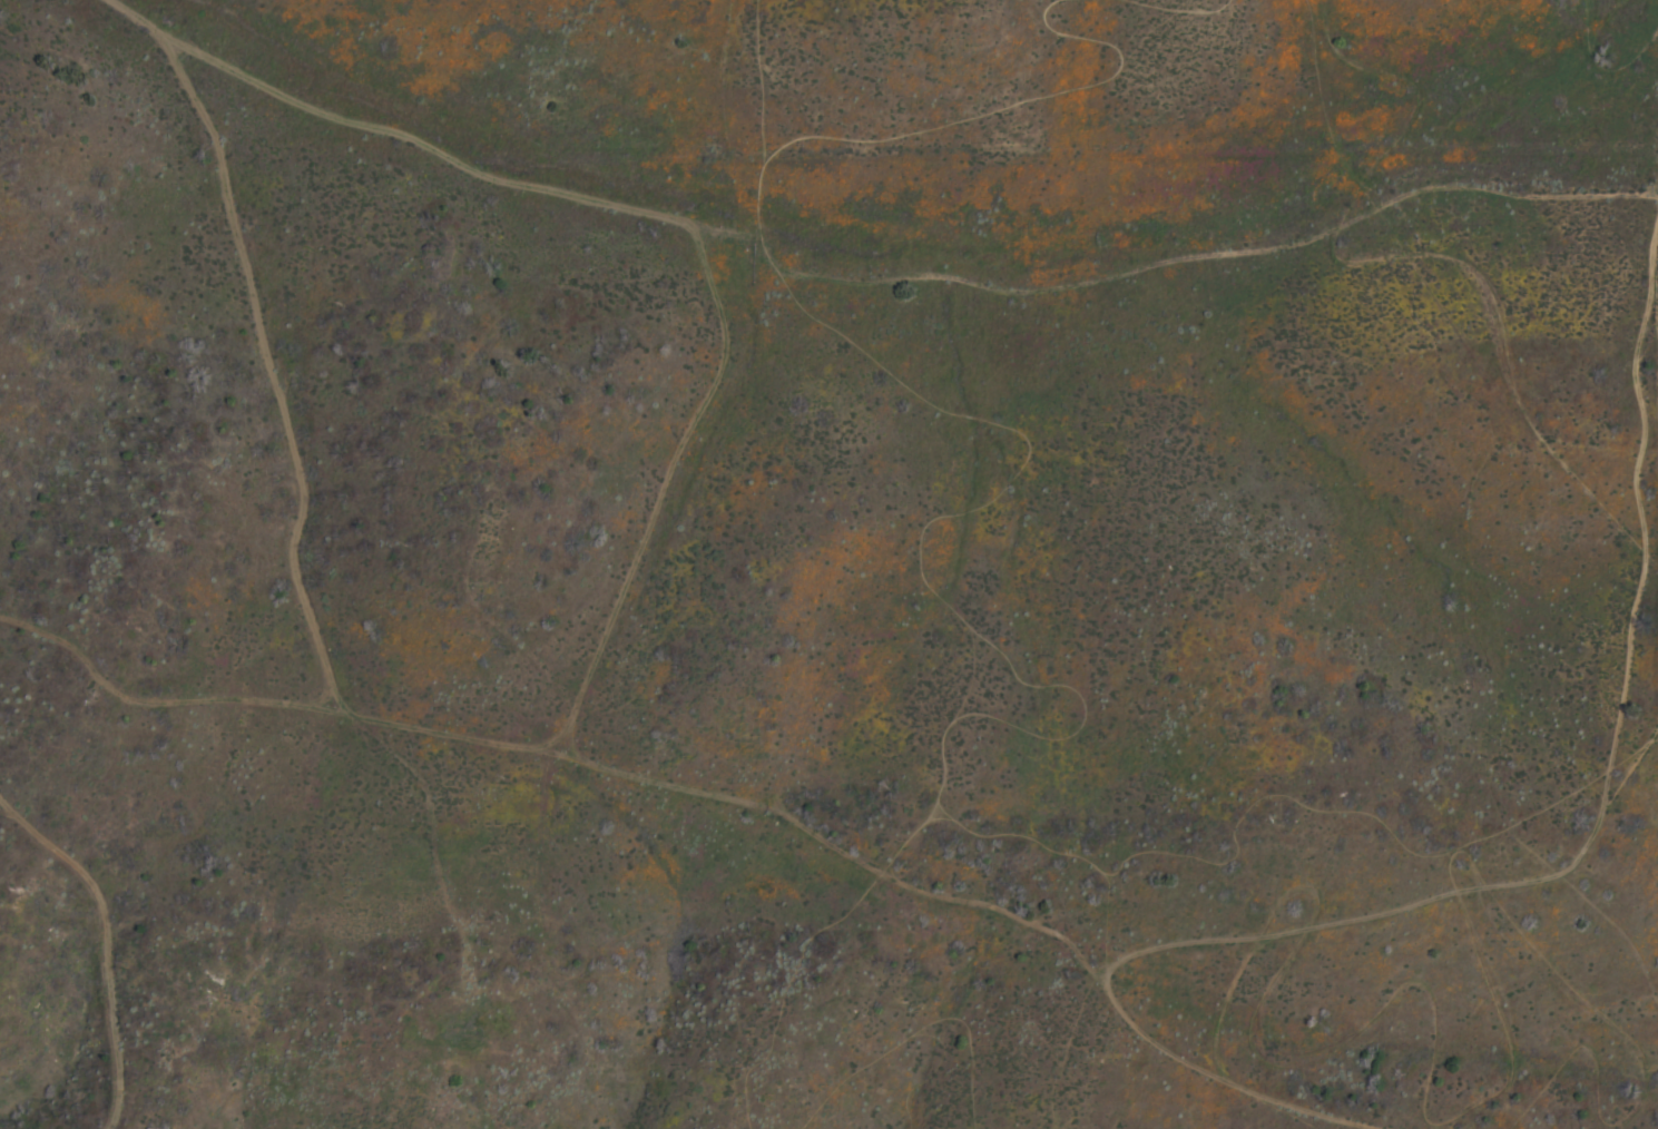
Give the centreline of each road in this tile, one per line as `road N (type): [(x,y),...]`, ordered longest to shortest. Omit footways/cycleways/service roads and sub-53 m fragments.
road 1 (track): [(100,0),(283,100),(401,137),(484,178),(707,228),(784,271),(872,282),(954,279),(1027,295),(1129,277),(1164,263),(1296,246),(1426,189),(1458,185),(1547,198),(1657,195)]
road 2 (track): [(0,621),(79,651),(137,707),(241,698),(340,711),(775,812),(908,889),(978,903),(1059,937),(1129,1027),(1183,1063),(1281,1105),(1373,1128)]
road 3 (track): [(1657,218),(1654,317),(1632,383),(1645,419),(1636,488),(1642,568),(1606,785),(1577,868),(1347,921),(1180,942),(1124,956),(1093,979)]
road 4 (track): [(1459,892),(1510,1019),(1517,1050),(1508,1084),(1441,1123),(1426,1122),(1434,1020),(1432,1000),(1416,984),(1301,1059),(1273,1048),(1260,1029),(1262,1003),(1316,907),(1314,892),(1298,885),(1277,895),(1211,1037),(1225,1080)]
road 5 (track): [(164,40),(218,154),(302,497),(286,552),(340,711)]
road 6 (track): [(707,228),(703,273),(723,327),(724,356),(666,470),(569,726),(524,754)]
road 7 (track): [(1512,1128),(1579,1049),(1593,1053),(1601,1121),(1625,1117),(1642,1096),(1646,1060),(1637,1043),(1533,959),(1481,886)]
road 8 (track): [(0,803),(84,872),(101,914),(119,1086),(108,1128)]

